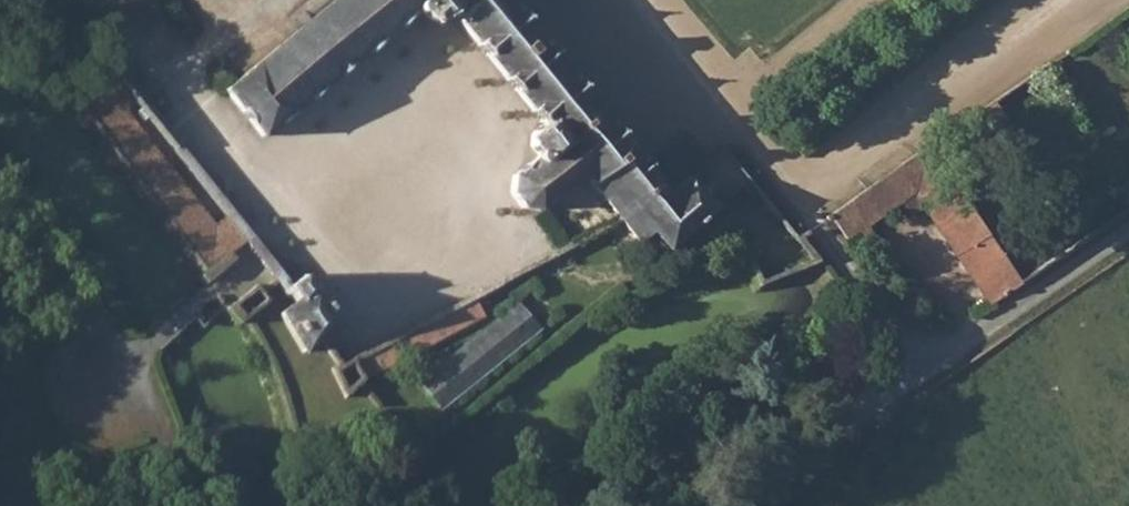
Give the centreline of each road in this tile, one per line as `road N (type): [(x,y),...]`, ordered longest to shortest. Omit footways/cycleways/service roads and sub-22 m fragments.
road 1 (unclassified): [(1128,232),(717,505)]
road 2 (track): [(639,0),(926,369)]
road 3 (track): [(385,333),(201,94),(202,67),(277,0)]
road 4 (track): [(1063,0),(793,202)]
road 5 (track): [(973,337),(929,257),(891,232)]

